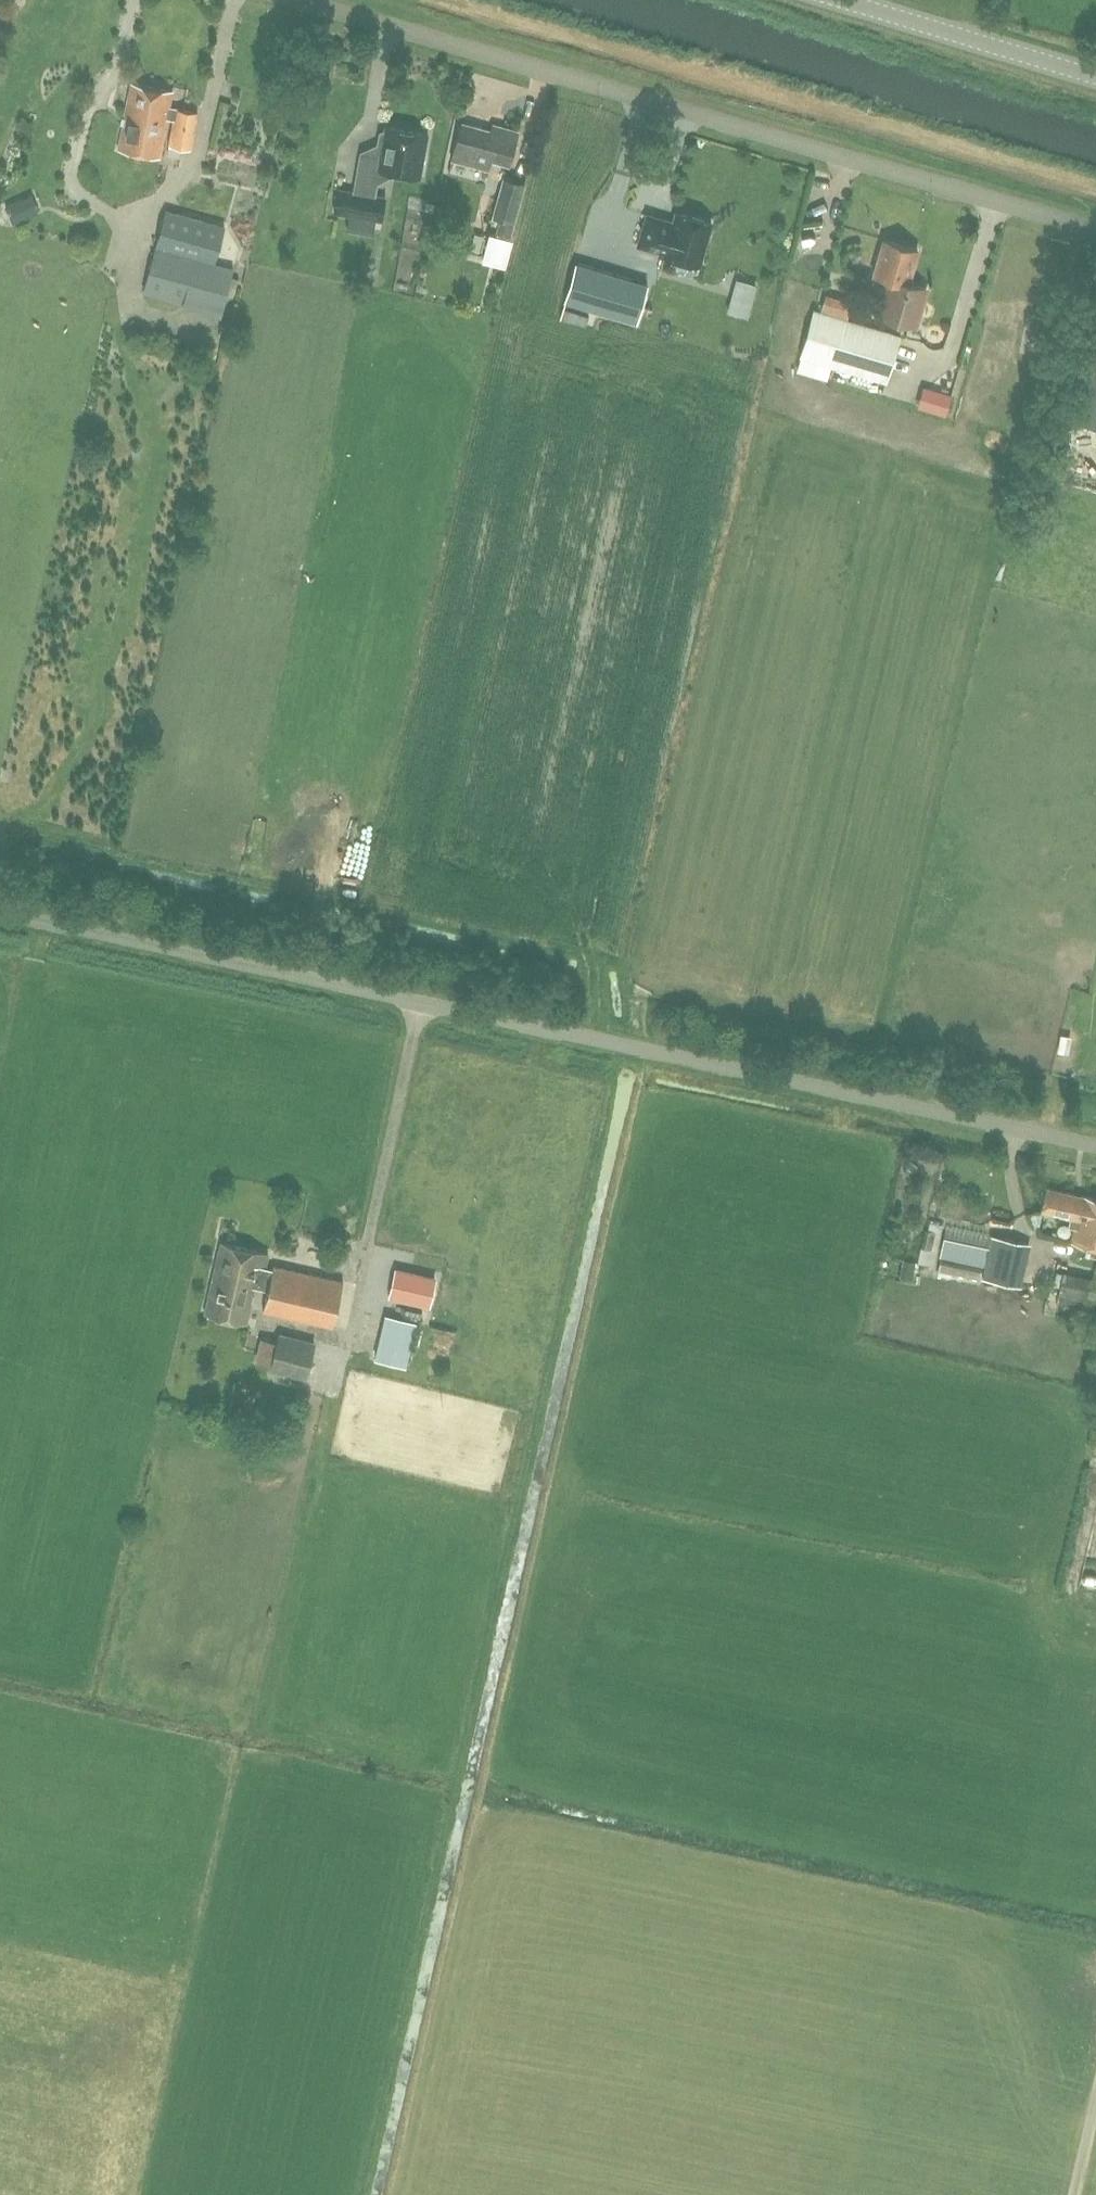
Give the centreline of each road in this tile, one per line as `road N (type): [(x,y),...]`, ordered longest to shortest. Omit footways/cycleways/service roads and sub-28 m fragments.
road 1 (unclassified): [(1095,1146),(0,913)]
road 2 (unclassified): [(1095,229),(300,0)]
road 3 (tertiary): [(1095,77),(830,0)]

